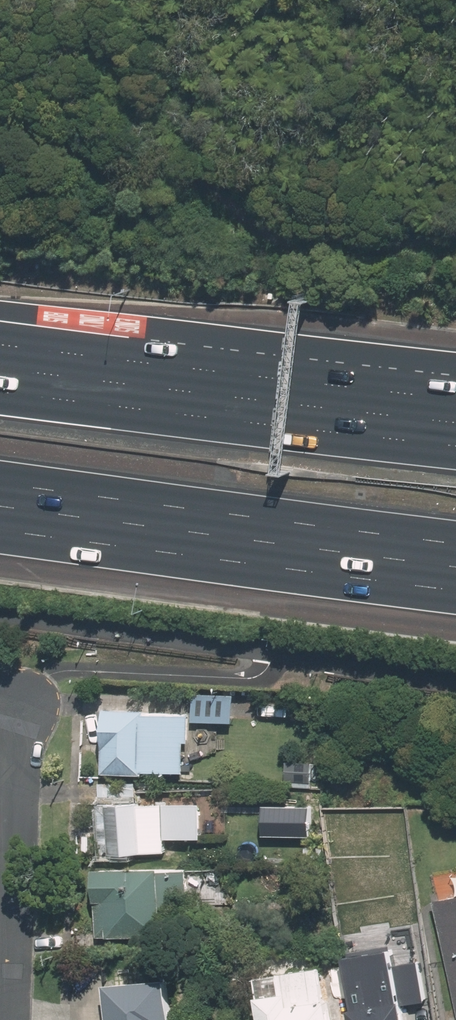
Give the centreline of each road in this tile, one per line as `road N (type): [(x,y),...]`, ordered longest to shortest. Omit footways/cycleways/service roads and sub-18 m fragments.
road 1 (motorway): [(455,545),(0,484)]
road 2 (motorway): [(0,357),(455,414)]
road 3 (residential): [(2,1019),(15,699)]

